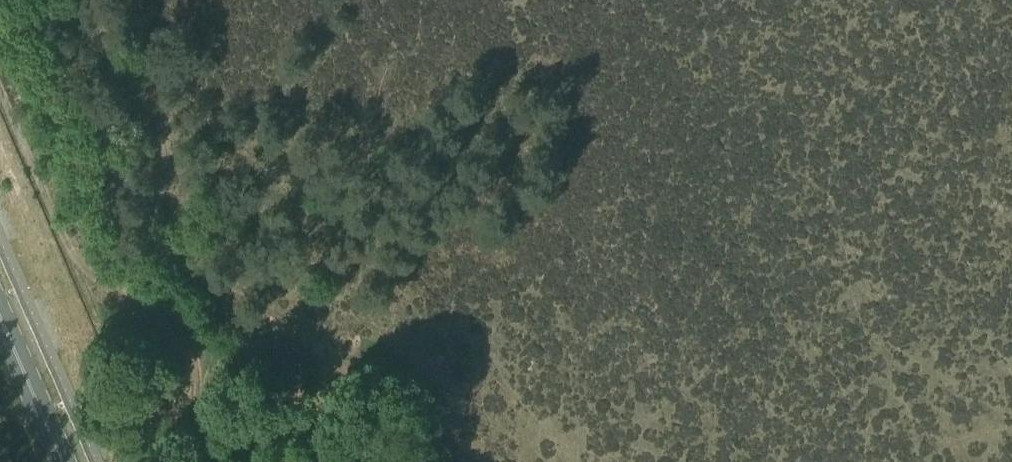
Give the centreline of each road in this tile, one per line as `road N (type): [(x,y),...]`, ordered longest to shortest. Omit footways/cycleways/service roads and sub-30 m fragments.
road 1 (primary): [(65,461),(0,314)]

